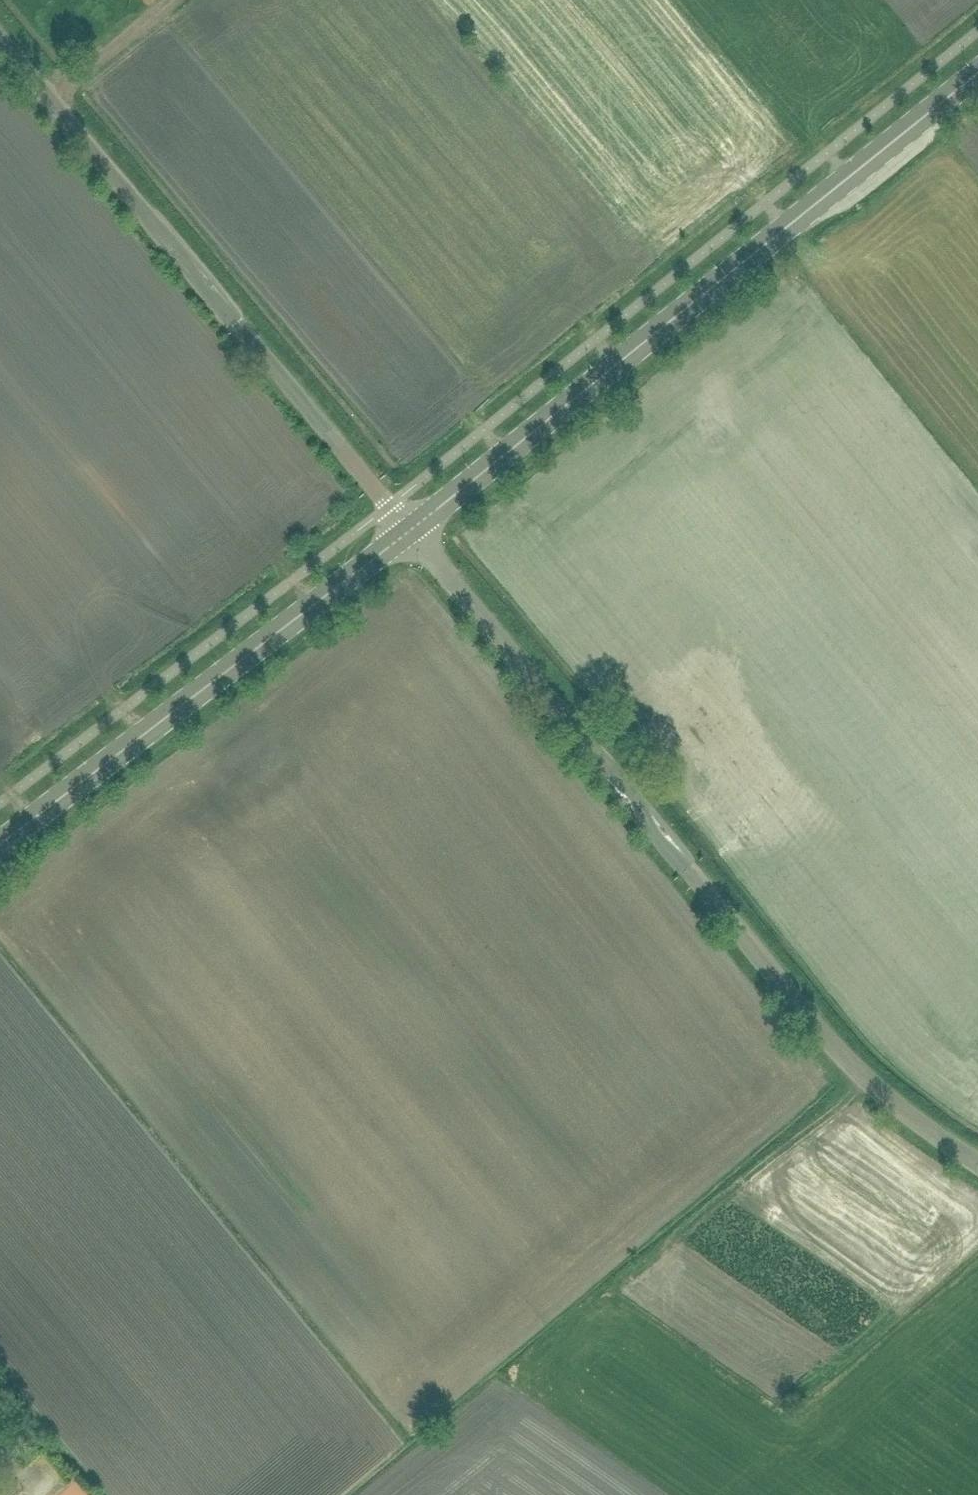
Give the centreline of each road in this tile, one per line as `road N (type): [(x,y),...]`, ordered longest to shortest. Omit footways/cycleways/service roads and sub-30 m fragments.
road 1 (unclassified): [(977,1161),(848,1057),(410,530)]
road 2 (tertiary): [(410,530),(977,72)]
road 3 (unclassified): [(410,530),(0,38)]
road 4 (tertiary): [(0,843),(410,530)]
road 5 (track): [(50,99),(172,0)]

